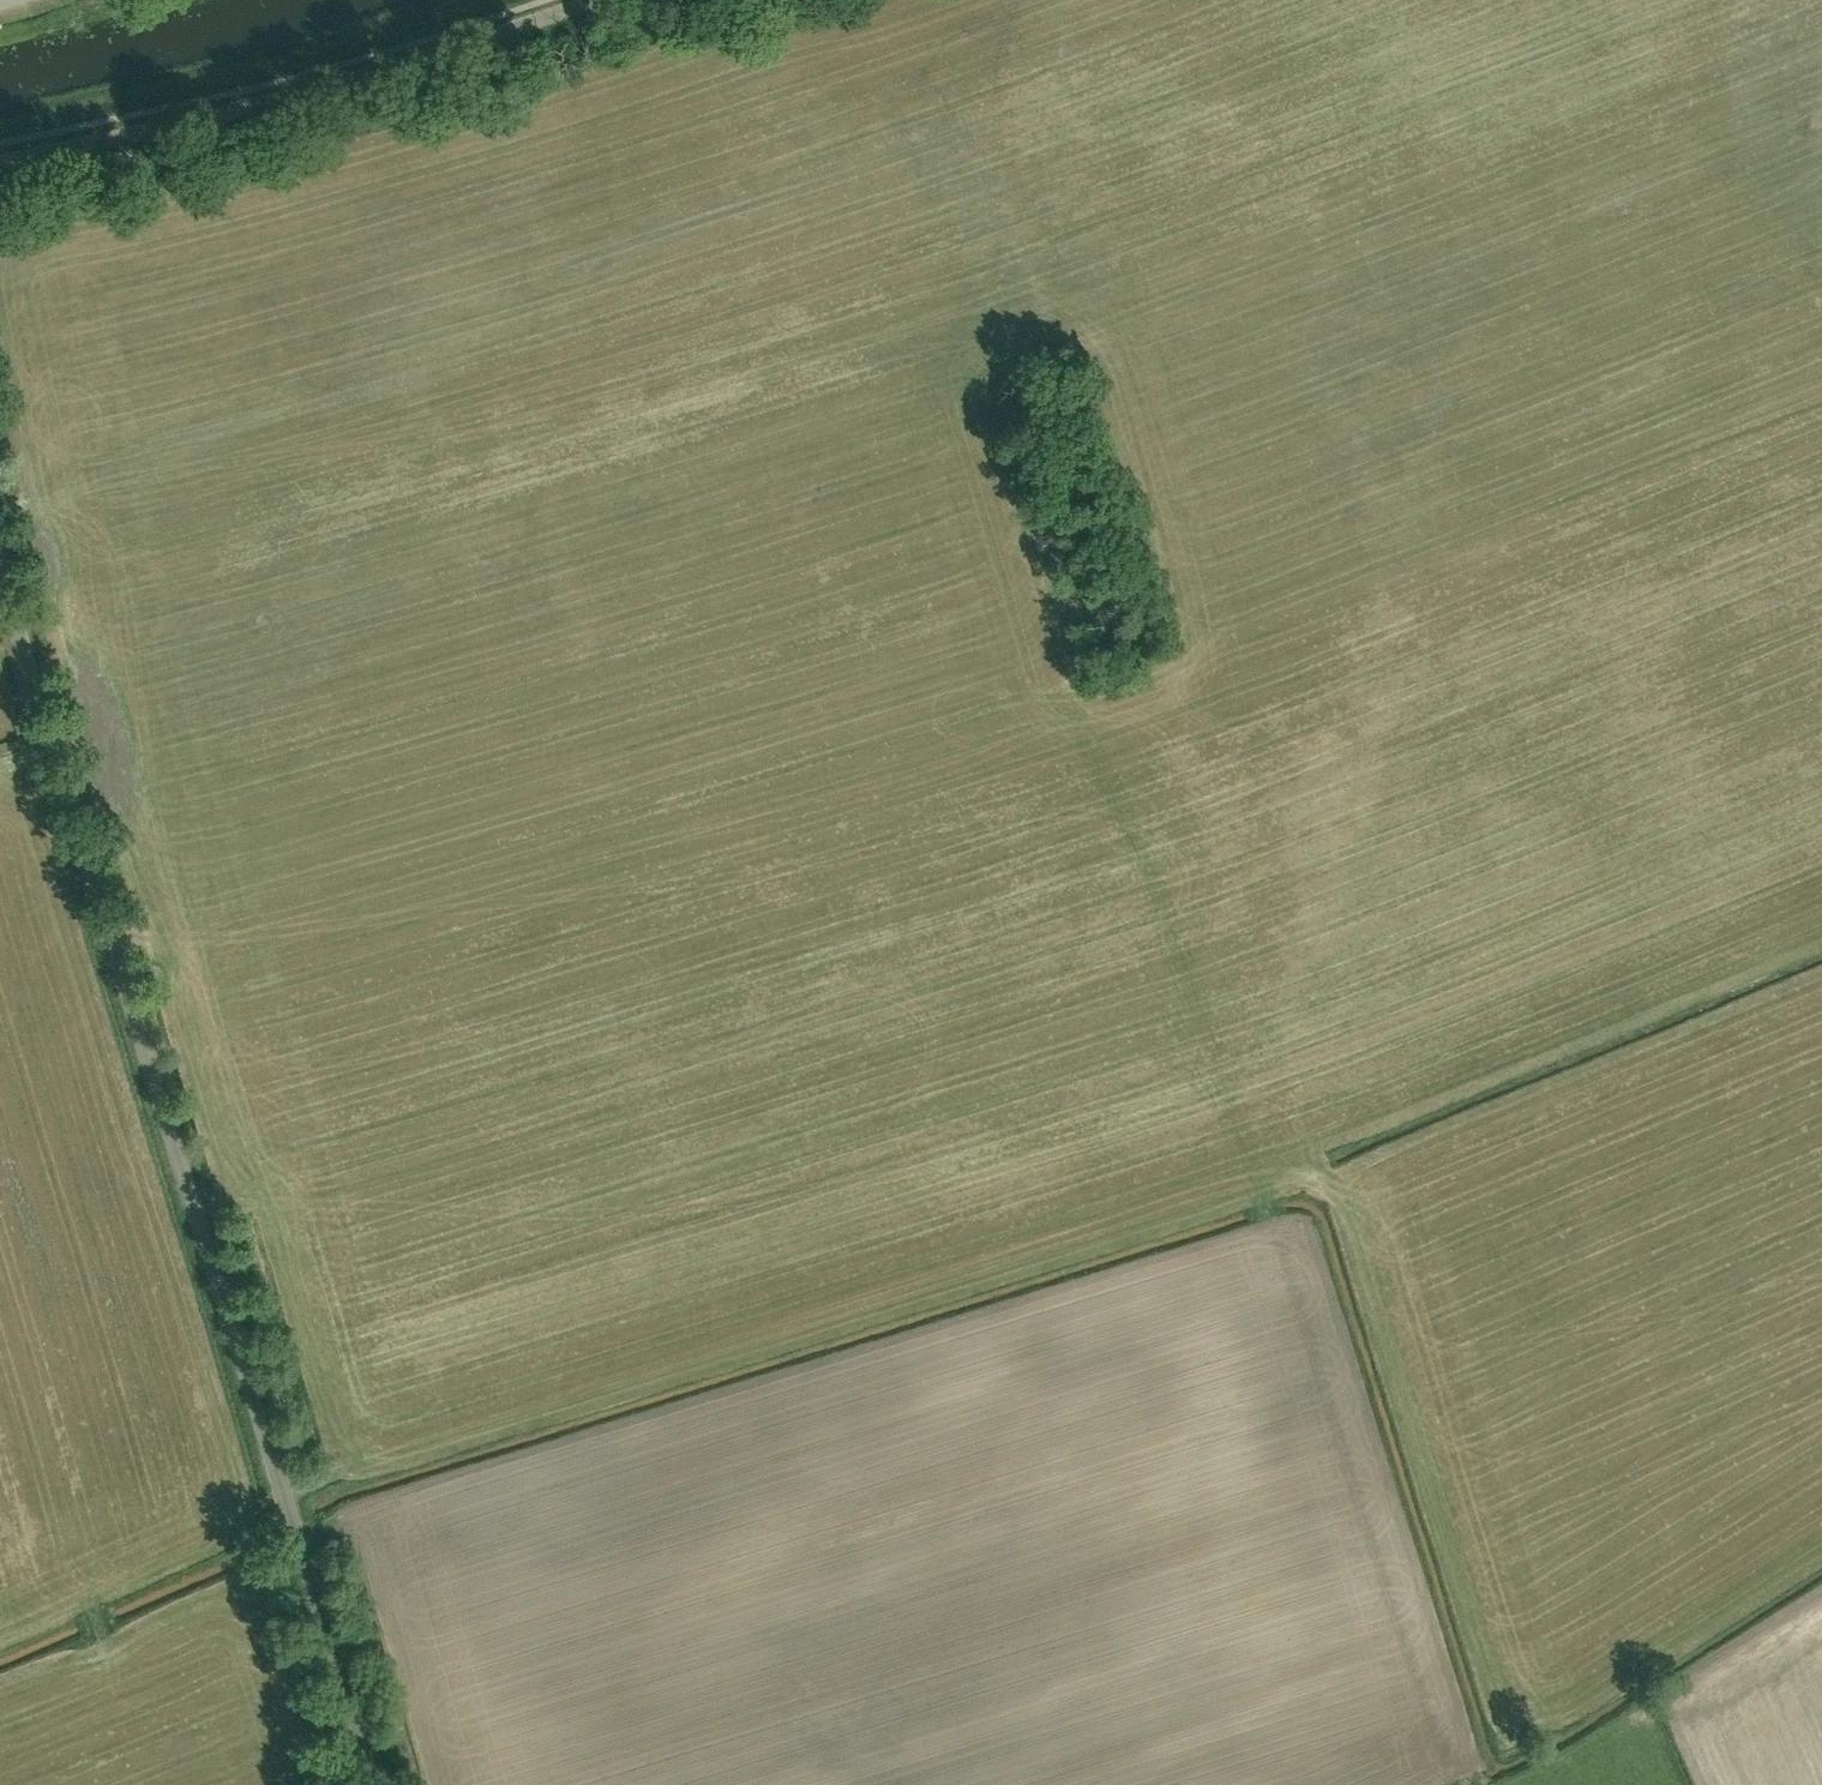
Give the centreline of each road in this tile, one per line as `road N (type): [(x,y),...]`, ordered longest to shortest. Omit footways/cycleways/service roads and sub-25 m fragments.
road 1 (unclassified): [(380,1784),(107,934),(0,552)]
road 2 (track): [(585,0),(371,73),(0,162)]

